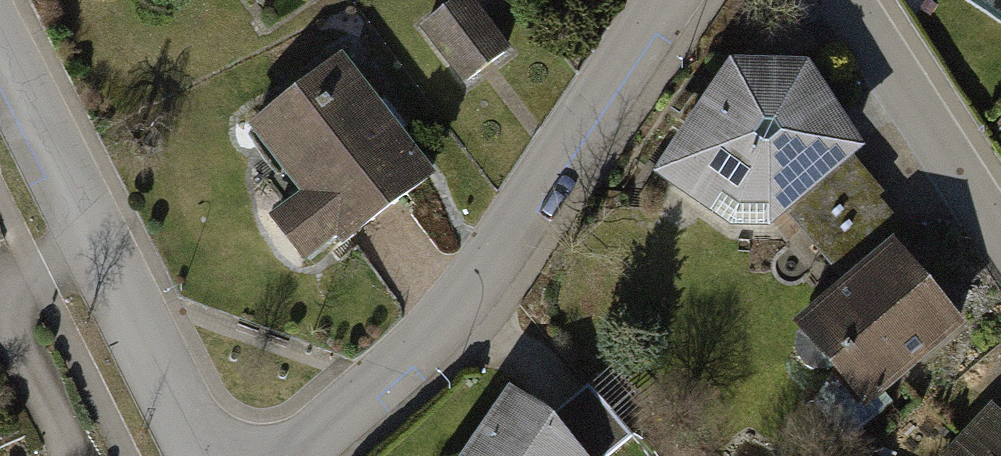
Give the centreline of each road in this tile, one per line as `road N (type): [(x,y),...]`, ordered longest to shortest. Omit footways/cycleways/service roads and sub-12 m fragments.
road 1 (residential): [(291,455),(426,342),(484,271),(666,0)]
road 2 (residential): [(0,43),(203,455)]
road 3 (residential): [(842,0),(1000,239)]

